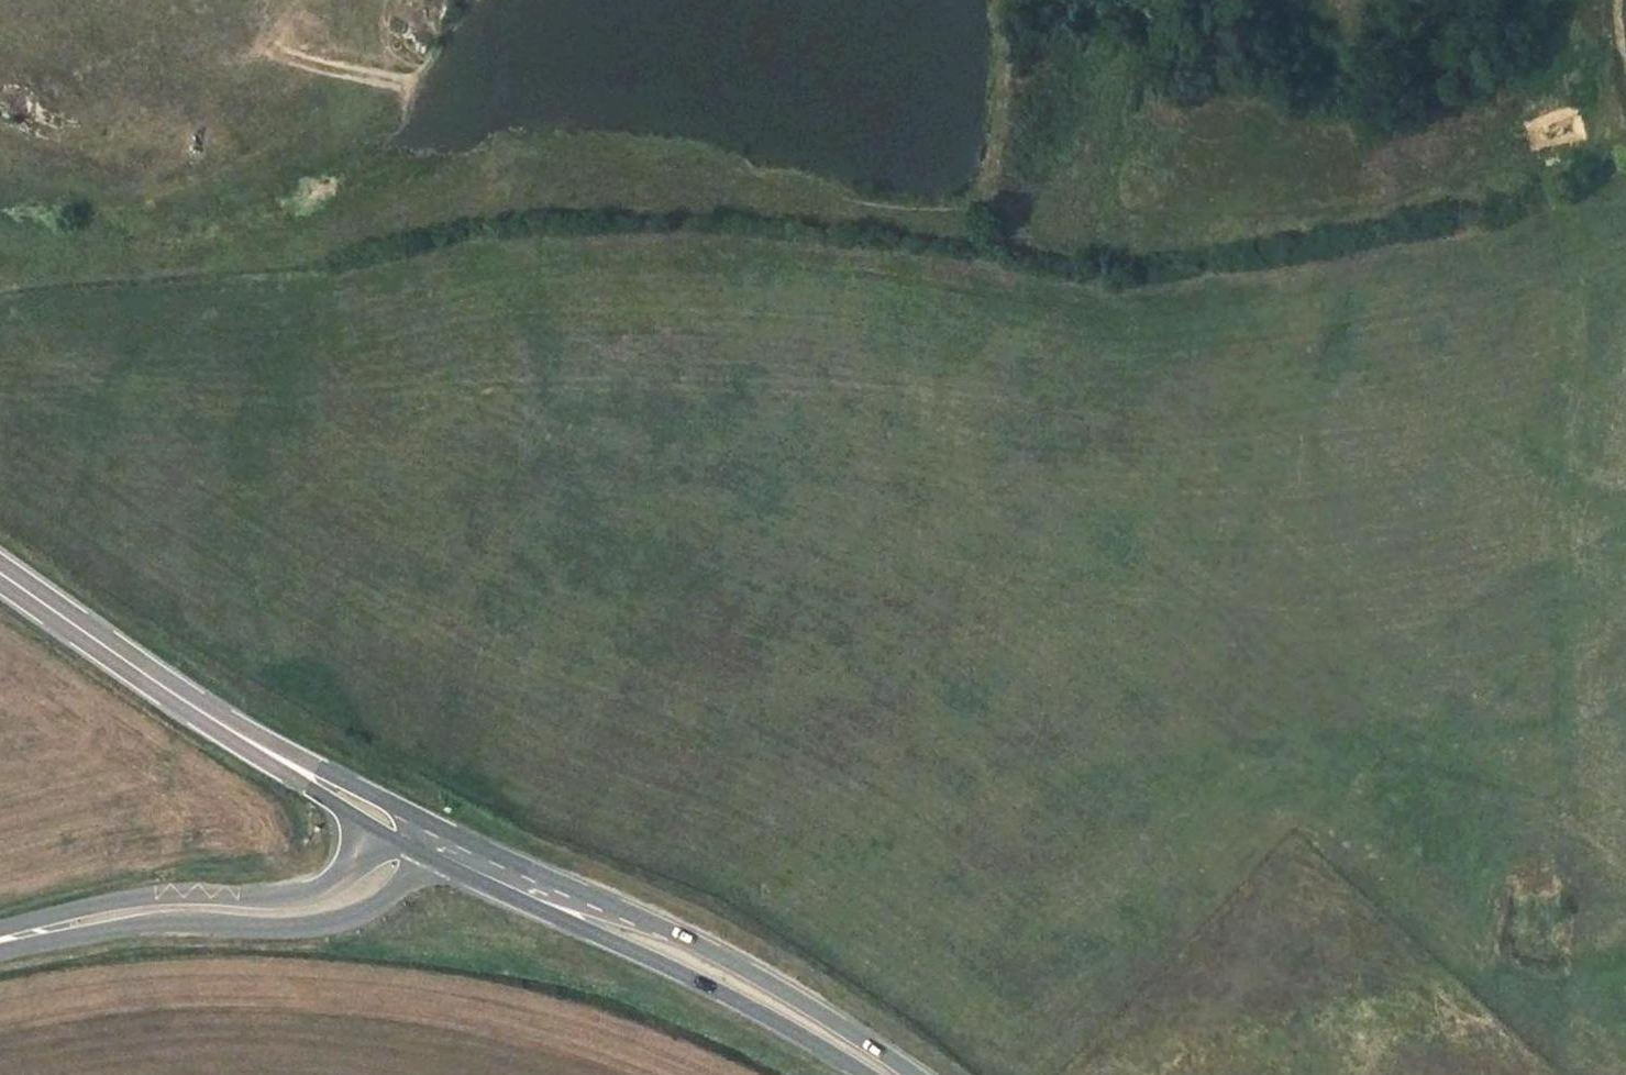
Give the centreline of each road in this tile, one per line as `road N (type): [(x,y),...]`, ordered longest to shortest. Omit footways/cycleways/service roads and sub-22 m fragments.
road 1 (secondary): [(886,1074),(796,1016),(411,830)]
road 2 (secondary): [(0,571),(235,734),(411,830)]
road 3 (secondary): [(411,830),(371,890),(320,911),(164,909),(0,944)]

